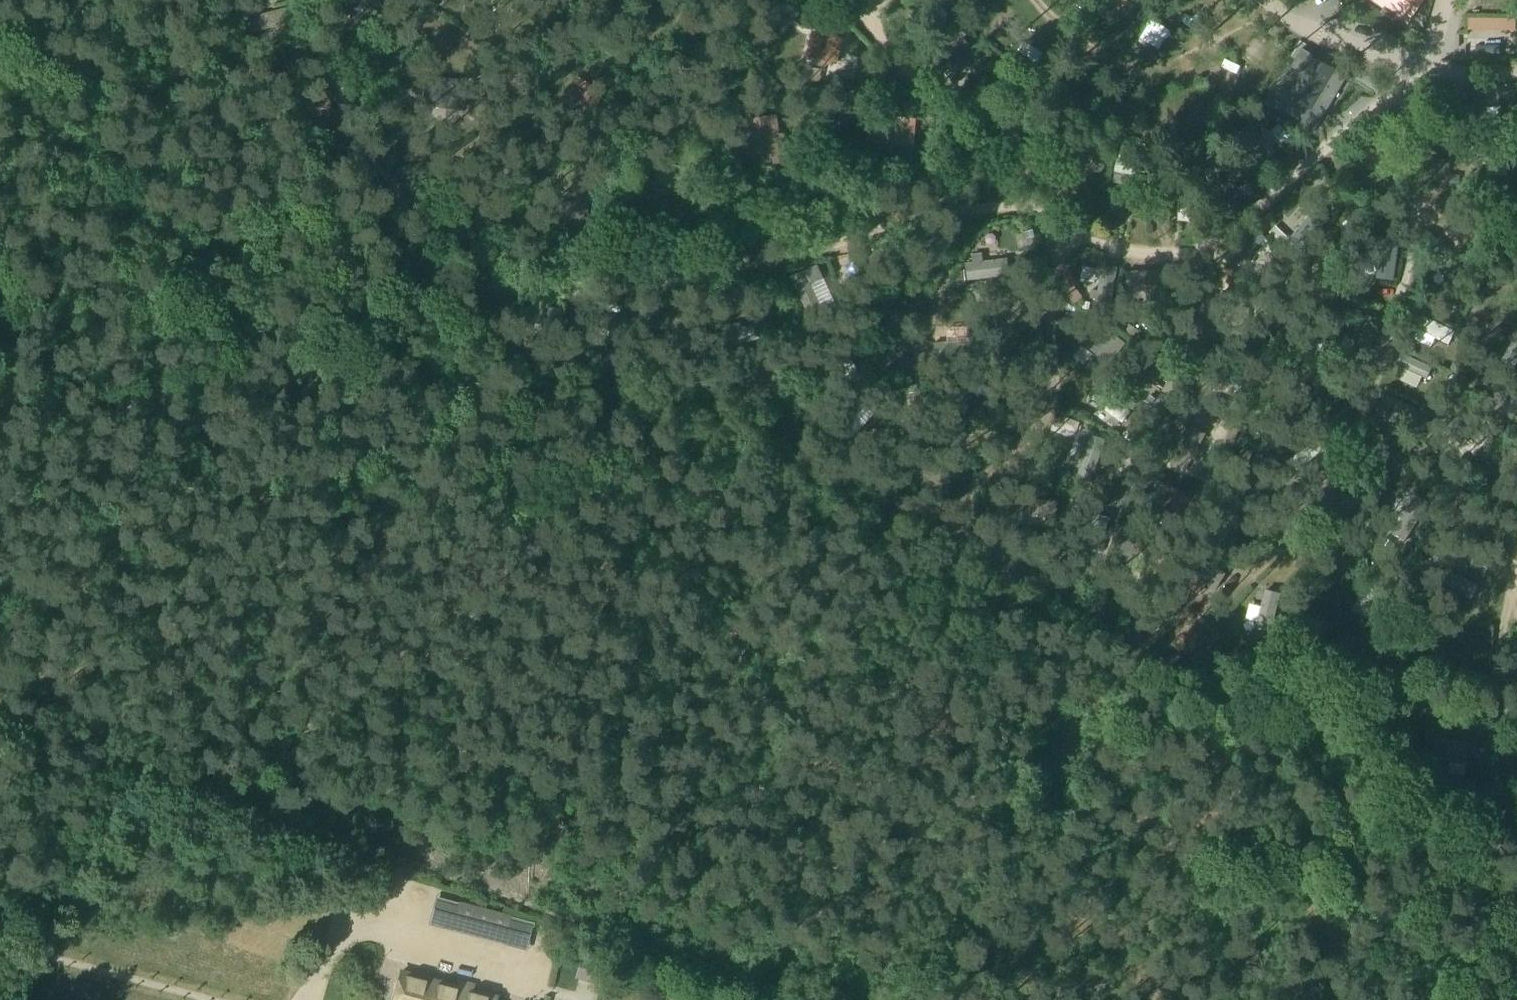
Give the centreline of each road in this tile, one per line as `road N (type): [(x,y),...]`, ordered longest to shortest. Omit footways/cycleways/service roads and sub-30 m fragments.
road 1 (track): [(1405,84),(1233,234),(1201,251),(1109,249),(1062,230),(999,175),(887,228),(673,286),(488,292),(419,261),(261,285)]
road 2 (track): [(1181,669),(1206,647),(1213,620),(1329,476),(1384,353),(1418,208),(1405,84),(1426,62),(1341,43),(1274,0)]
road 3 (track): [(1181,669),(944,520),(668,403),(471,341)]
road 4 (track): [(801,999),(266,813)]
road 5 (track): [(471,341),(441,373),(266,813)]
road 6 (track): [(867,999),(961,916),(1029,841),(1096,714),(1181,669)]
road 7 (track): [(1181,669),(1364,726),(1516,867)]
road 8 (track): [(1062,230),(1052,373),(1033,435),(990,466),(944,520)]
road 9 (track): [(261,285),(107,201),(0,88)]
road 10 (track): [(304,0),(319,56),(403,210),(419,261)]
road 11 (track): [(266,813),(0,720)]
road 12 (track): [(999,175),(845,0)]
road 13 (track): [(1502,783),(1516,554)]
road 14 (track): [(471,341),(261,285)]
road 15 (track): [(1418,208),(1478,262),(1516,271)]

